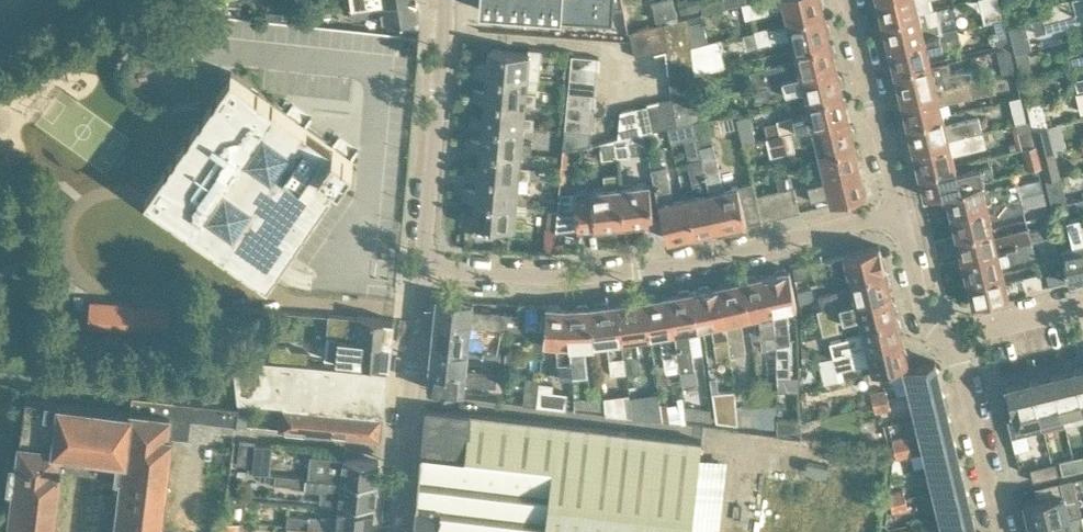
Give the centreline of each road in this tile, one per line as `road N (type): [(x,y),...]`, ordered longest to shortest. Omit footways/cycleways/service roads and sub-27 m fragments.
road 1 (residential): [(423,269),(636,271),(899,213)]
road 2 (residential): [(446,0),(423,269)]
road 3 (residential): [(423,269),(393,531)]
road 4 (residential): [(849,0),(899,213)]
road 5 (residential): [(955,337),(1001,531)]
road 6 (residential): [(899,213),(926,319),(955,337)]
road 7 (residential): [(1082,304),(955,337)]

